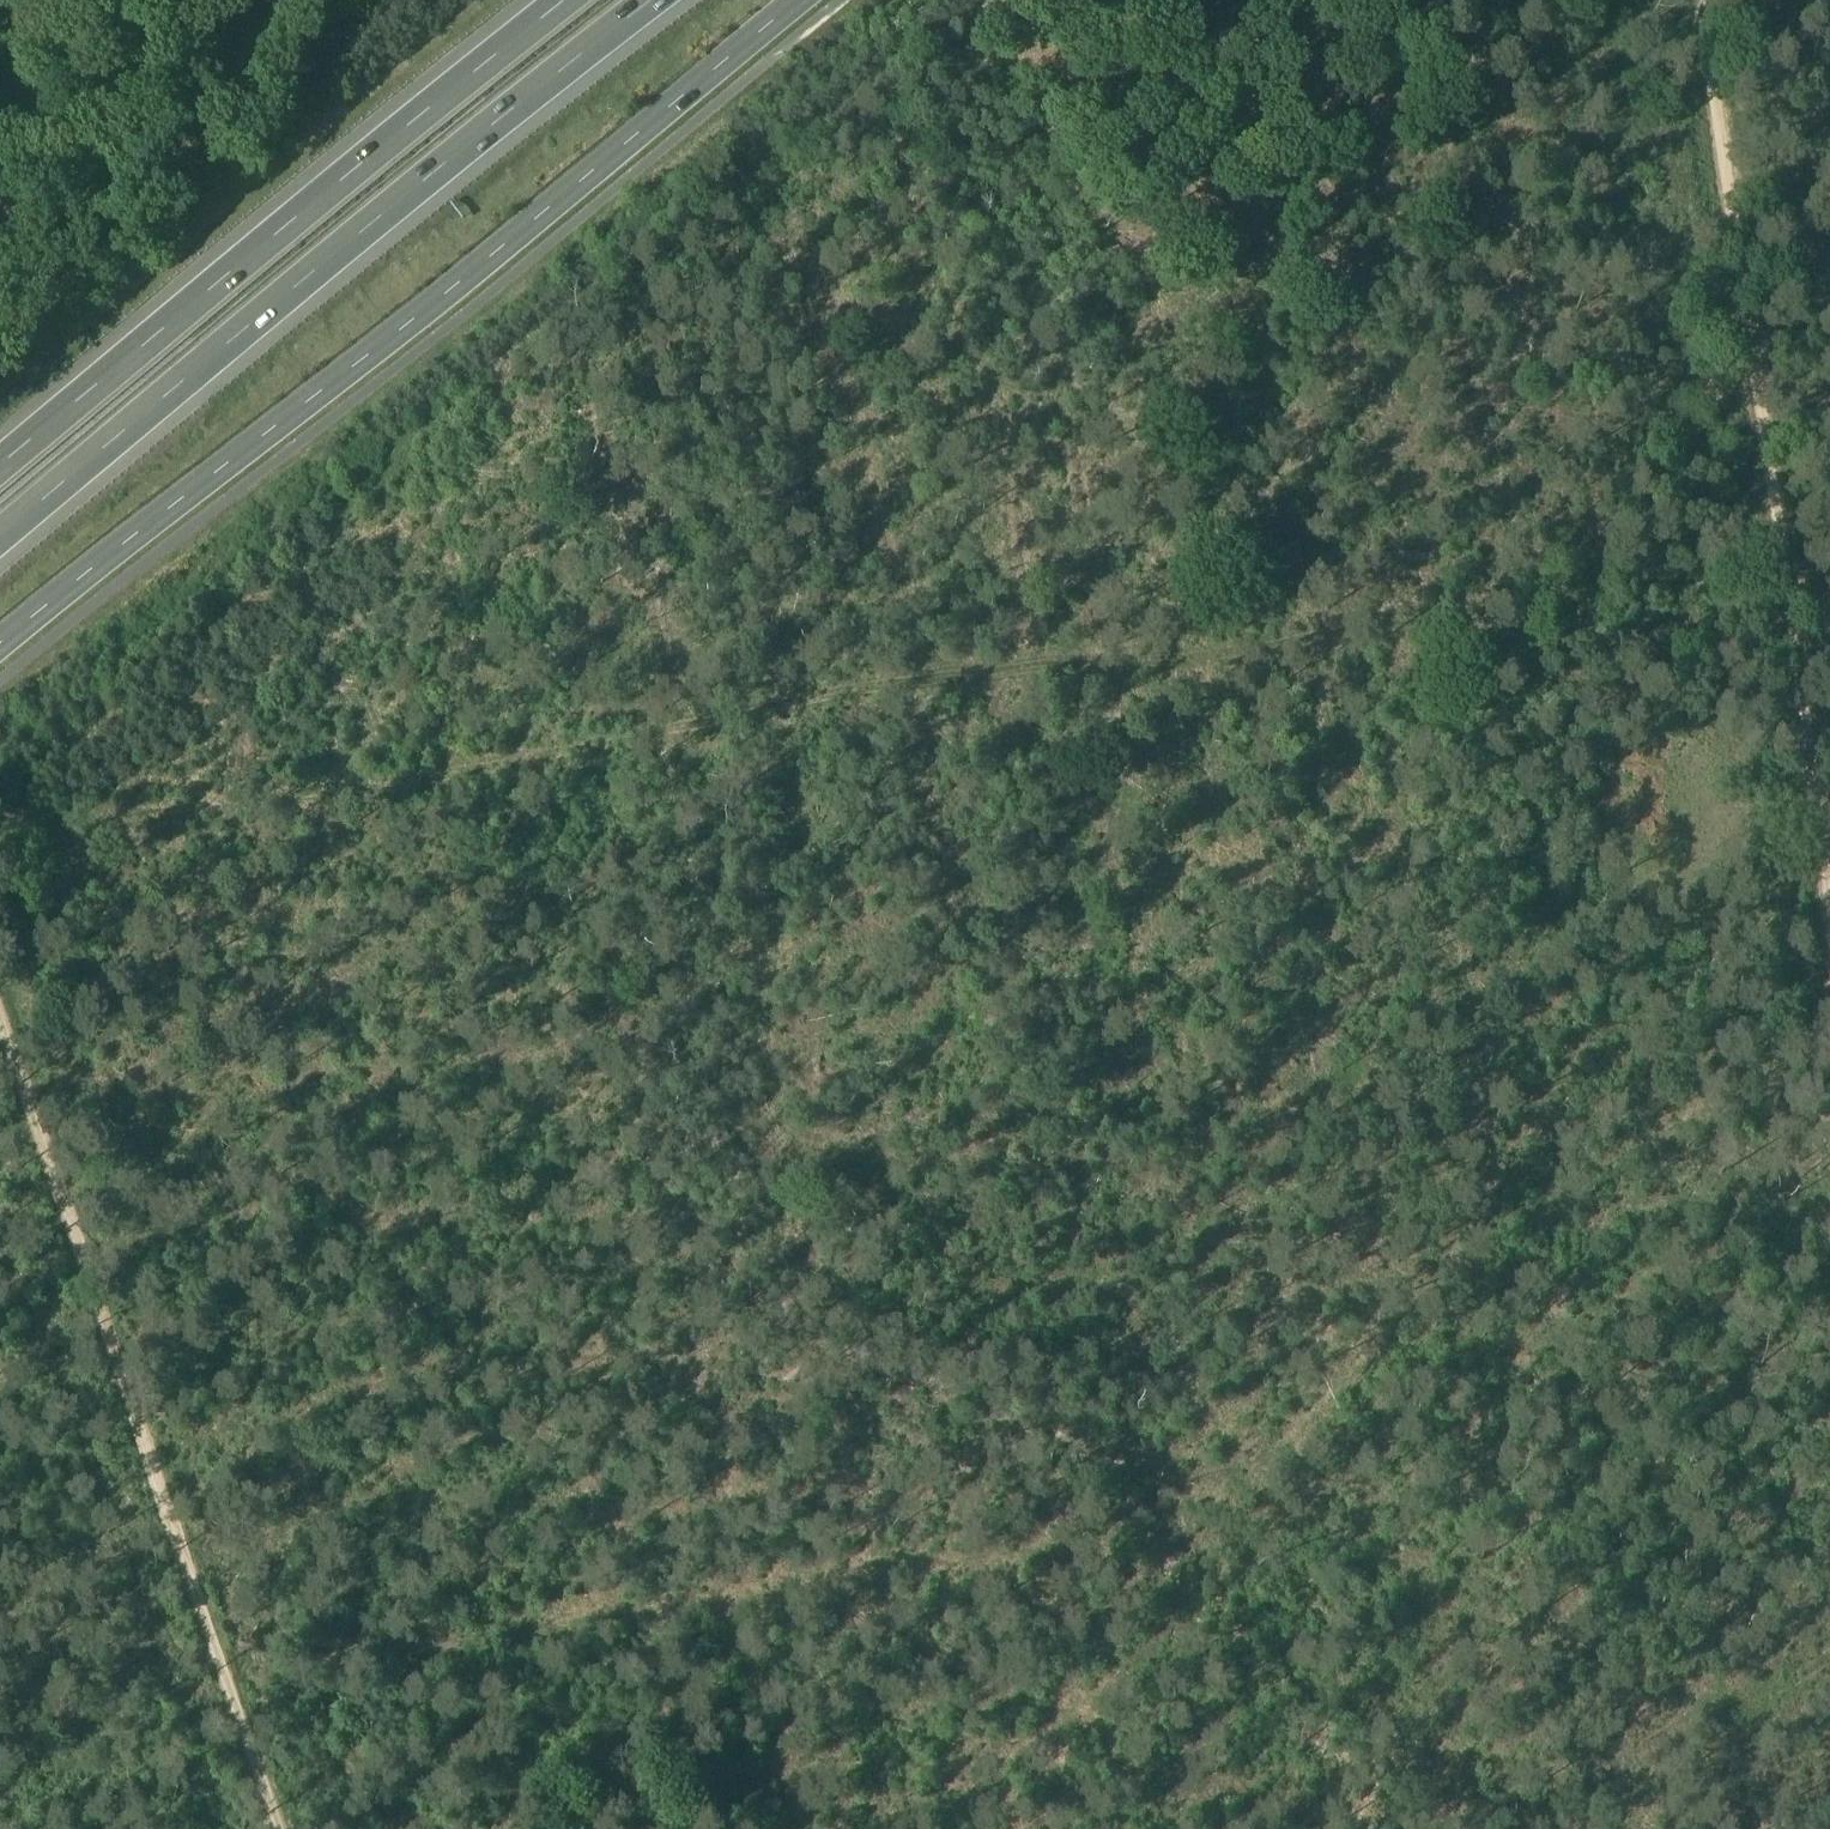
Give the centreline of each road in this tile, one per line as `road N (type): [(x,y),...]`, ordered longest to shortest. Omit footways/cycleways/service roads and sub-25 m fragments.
road 1 (tertiary): [(0,658),(832,0)]
road 2 (motorway): [(0,552),(498,143),(686,0)]
road 3 (track): [(0,1030),(273,1828)]
road 4 (motorway): [(599,0),(0,481)]
road 5 (track): [(1697,0),(1782,582)]
road 6 (track): [(1782,582),(1829,903)]

